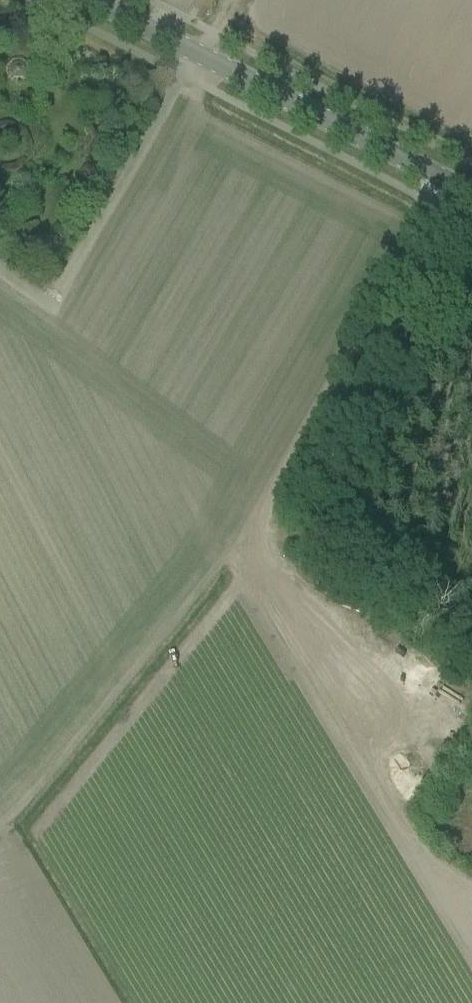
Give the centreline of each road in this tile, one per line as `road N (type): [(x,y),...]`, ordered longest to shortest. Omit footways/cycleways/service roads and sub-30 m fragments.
road 1 (tertiary): [(75,0),(471,205)]

